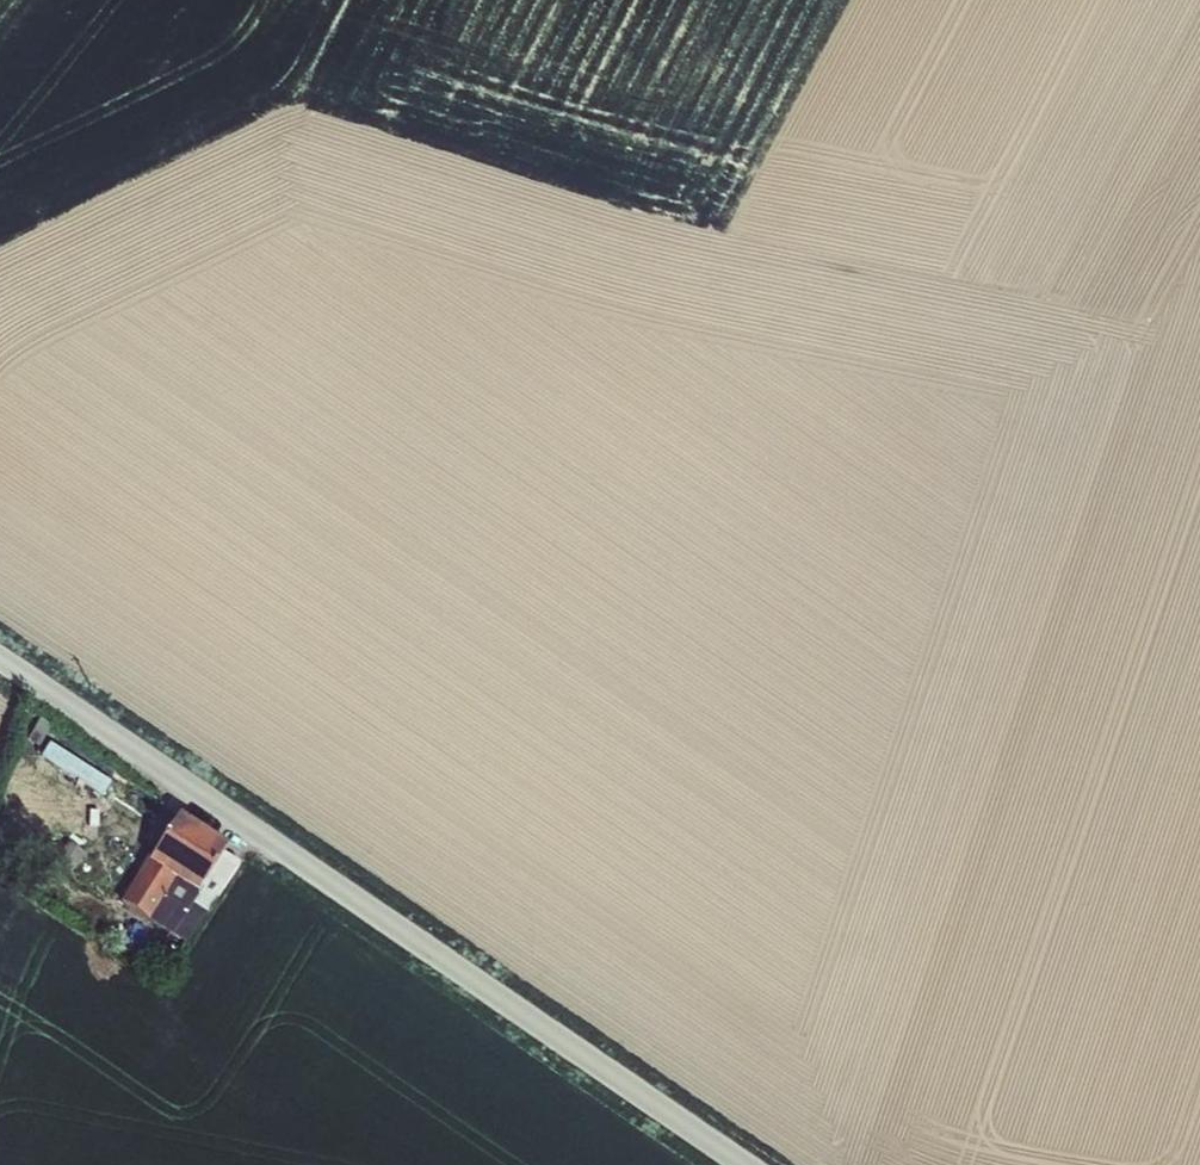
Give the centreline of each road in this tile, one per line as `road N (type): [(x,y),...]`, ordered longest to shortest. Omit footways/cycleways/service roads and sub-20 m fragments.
road 1 (tertiary): [(746,1164),(0,657)]

